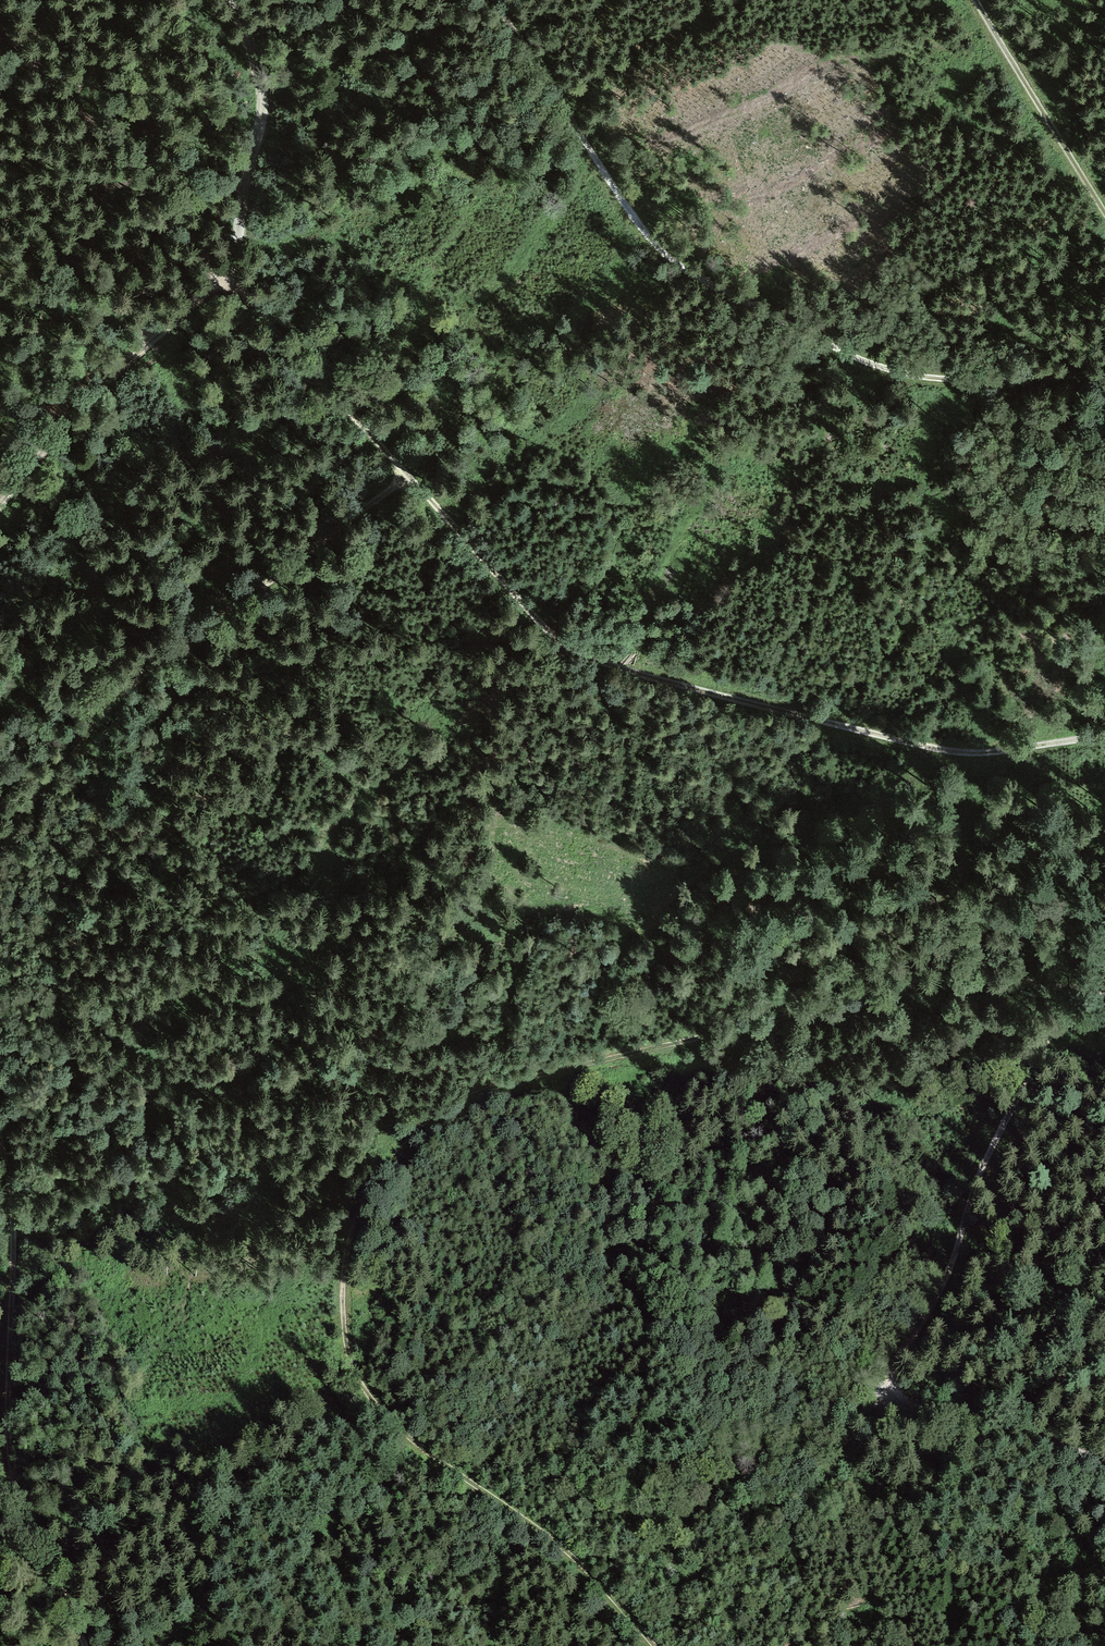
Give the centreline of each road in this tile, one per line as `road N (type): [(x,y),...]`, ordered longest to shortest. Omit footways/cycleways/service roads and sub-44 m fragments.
road 1 (track): [(0,22),(222,276),(579,653),(964,755),(1104,737)]
road 2 (track): [(653,1645),(565,1550),(419,1450),(347,1370),(337,1313),(356,1207),(415,1135),(501,1086),(936,981),(1038,982),(1092,999)]
road 3 (track): [(1104,373),(925,378),(852,357),(775,320),(687,261),(592,151),(493,0)]
road 4 (track): [(410,479),(255,575),(126,682),(0,840)]
road 5 (track): [(0,1158),(10,1301),(8,1474),(92,1645)]
road 6 (track): [(1092,999),(1045,1030),(979,1172),(952,1259),(889,1374),(889,1390)]
road 7 (track): [(222,276),(100,388),(0,506)]
road 8 (track): [(206,0),(257,69),(260,103),(233,287)]
road 9 (track): [(1104,210),(970,0)]
road 10 (track): [(889,1390),(1104,1461)]

